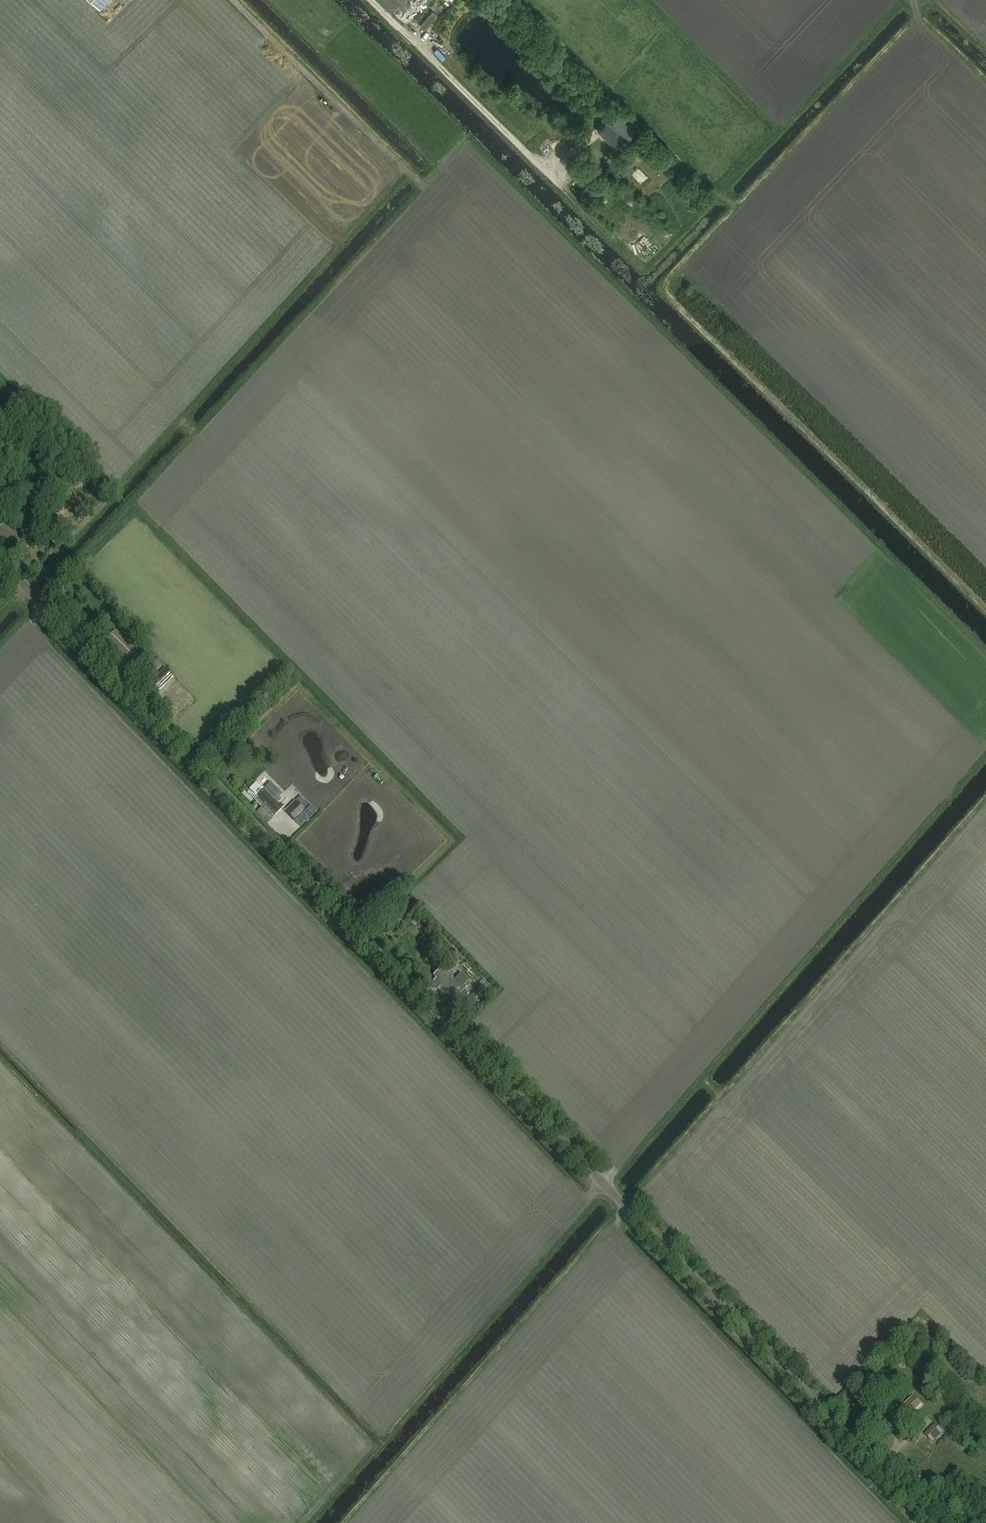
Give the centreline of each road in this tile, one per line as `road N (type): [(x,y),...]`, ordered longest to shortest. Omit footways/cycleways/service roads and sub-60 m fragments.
road 1 (unclassified): [(931,1522),(0,554)]

